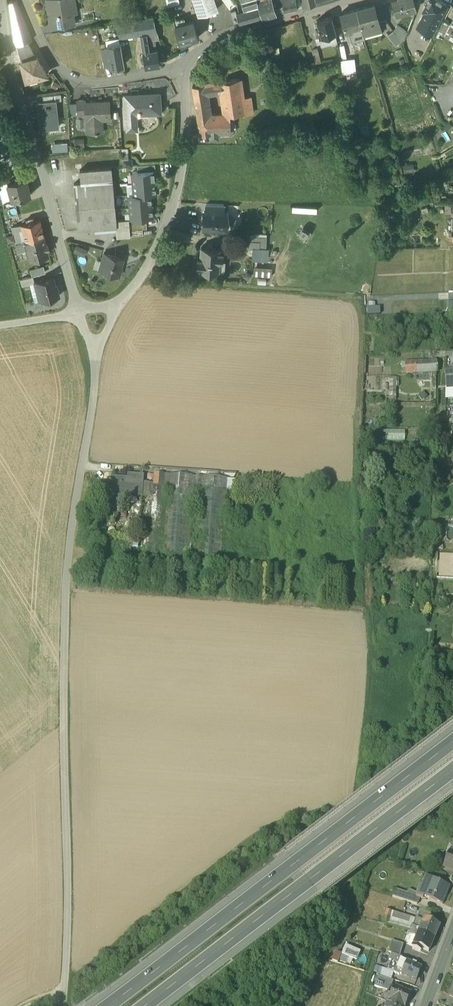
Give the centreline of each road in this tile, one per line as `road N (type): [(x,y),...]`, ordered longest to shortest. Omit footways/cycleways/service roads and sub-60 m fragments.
road 1 (track): [(361,820),(370,647),(357,451),(359,298),(139,281)]
road 2 (residential): [(181,71),(188,133),(159,241),(117,305),(80,313),(12,64),(2,0)]
road 3 (track): [(64,1005),(70,547)]
road 4 (motorway): [(452,748),(116,1005)]
road 5 (motorway): [(151,1005),(452,776)]
road 6 (residential): [(24,0),(50,60),(79,85),(181,71)]
road 7 (track): [(361,820),(356,917),(303,1005)]
road 8 (residential): [(181,71),(204,48),(351,0)]

